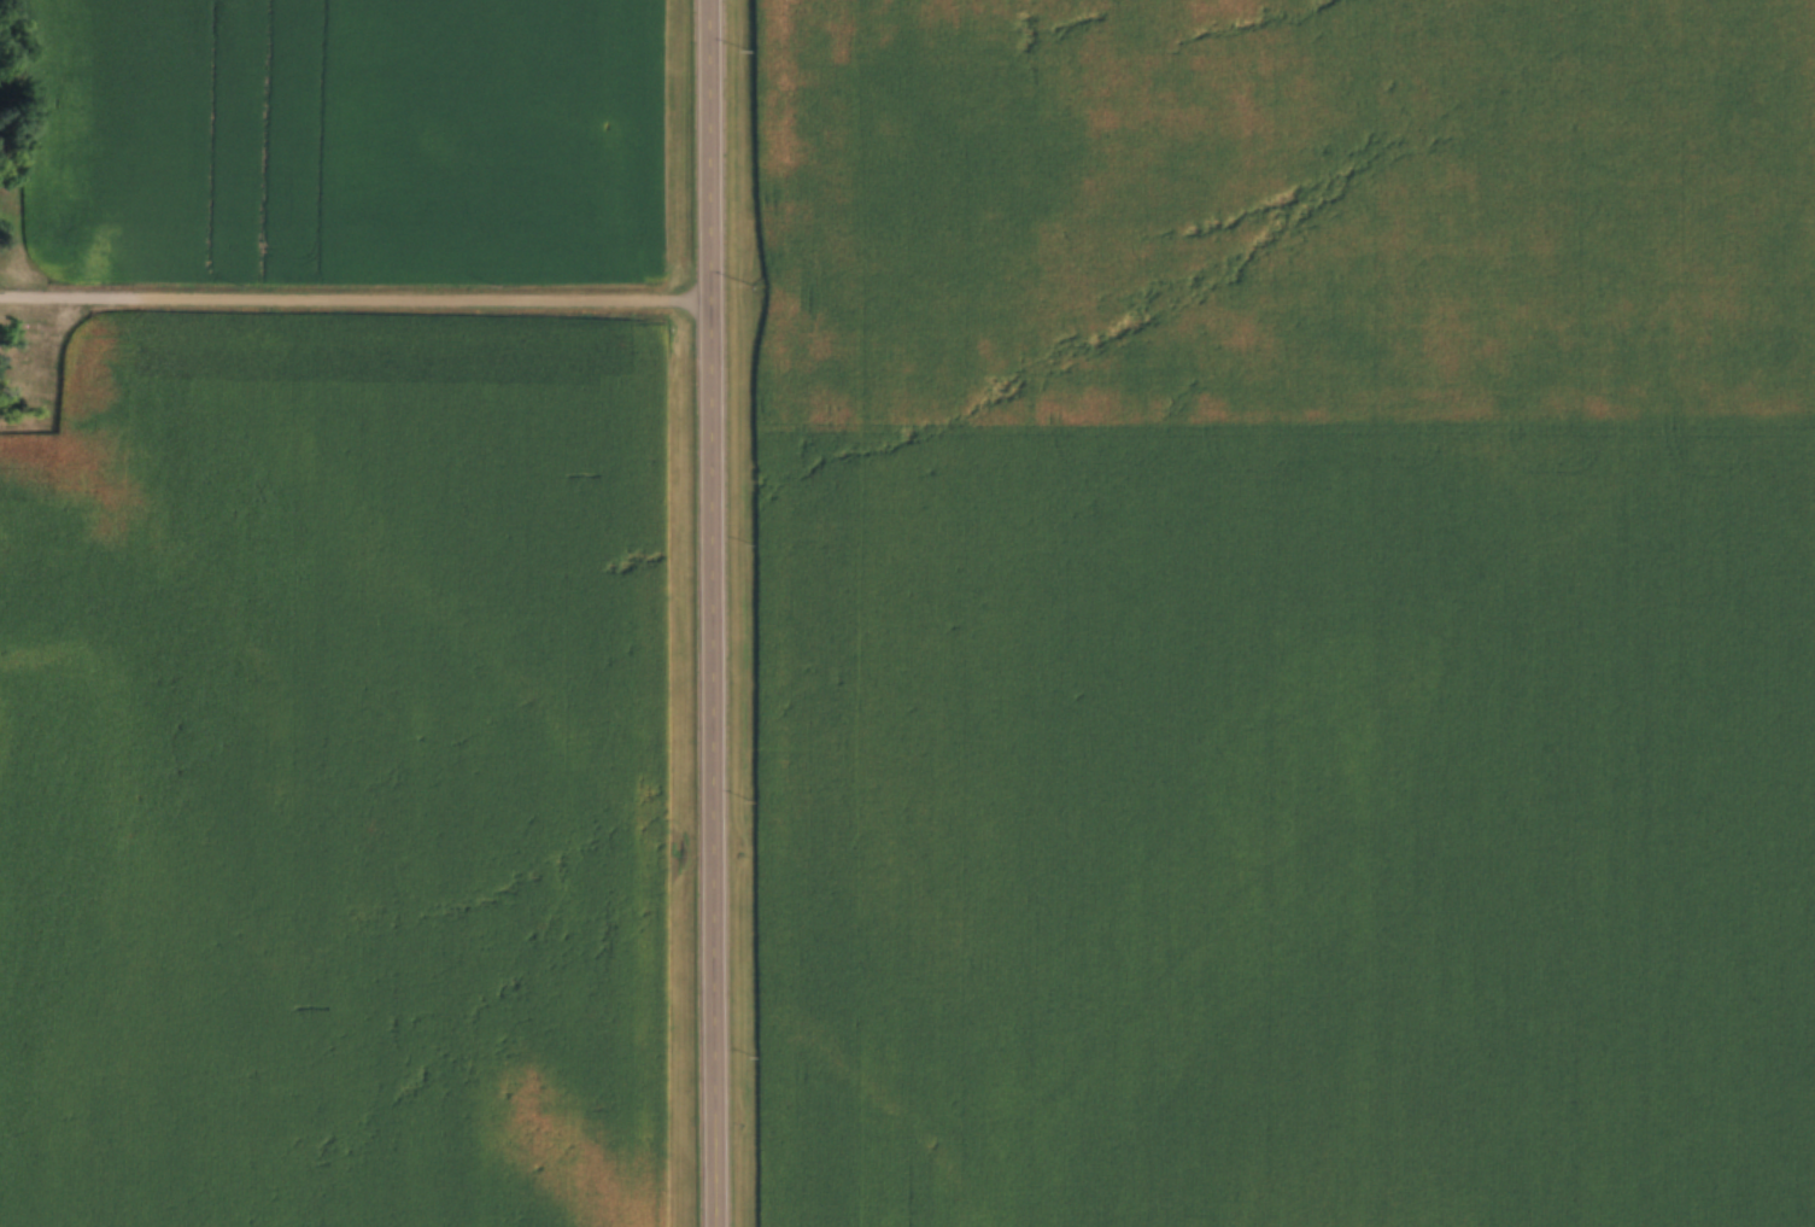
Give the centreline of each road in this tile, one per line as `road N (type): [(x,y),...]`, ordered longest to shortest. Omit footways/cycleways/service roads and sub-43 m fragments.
road 1 (tertiary): [(711,1226),(707,0)]

